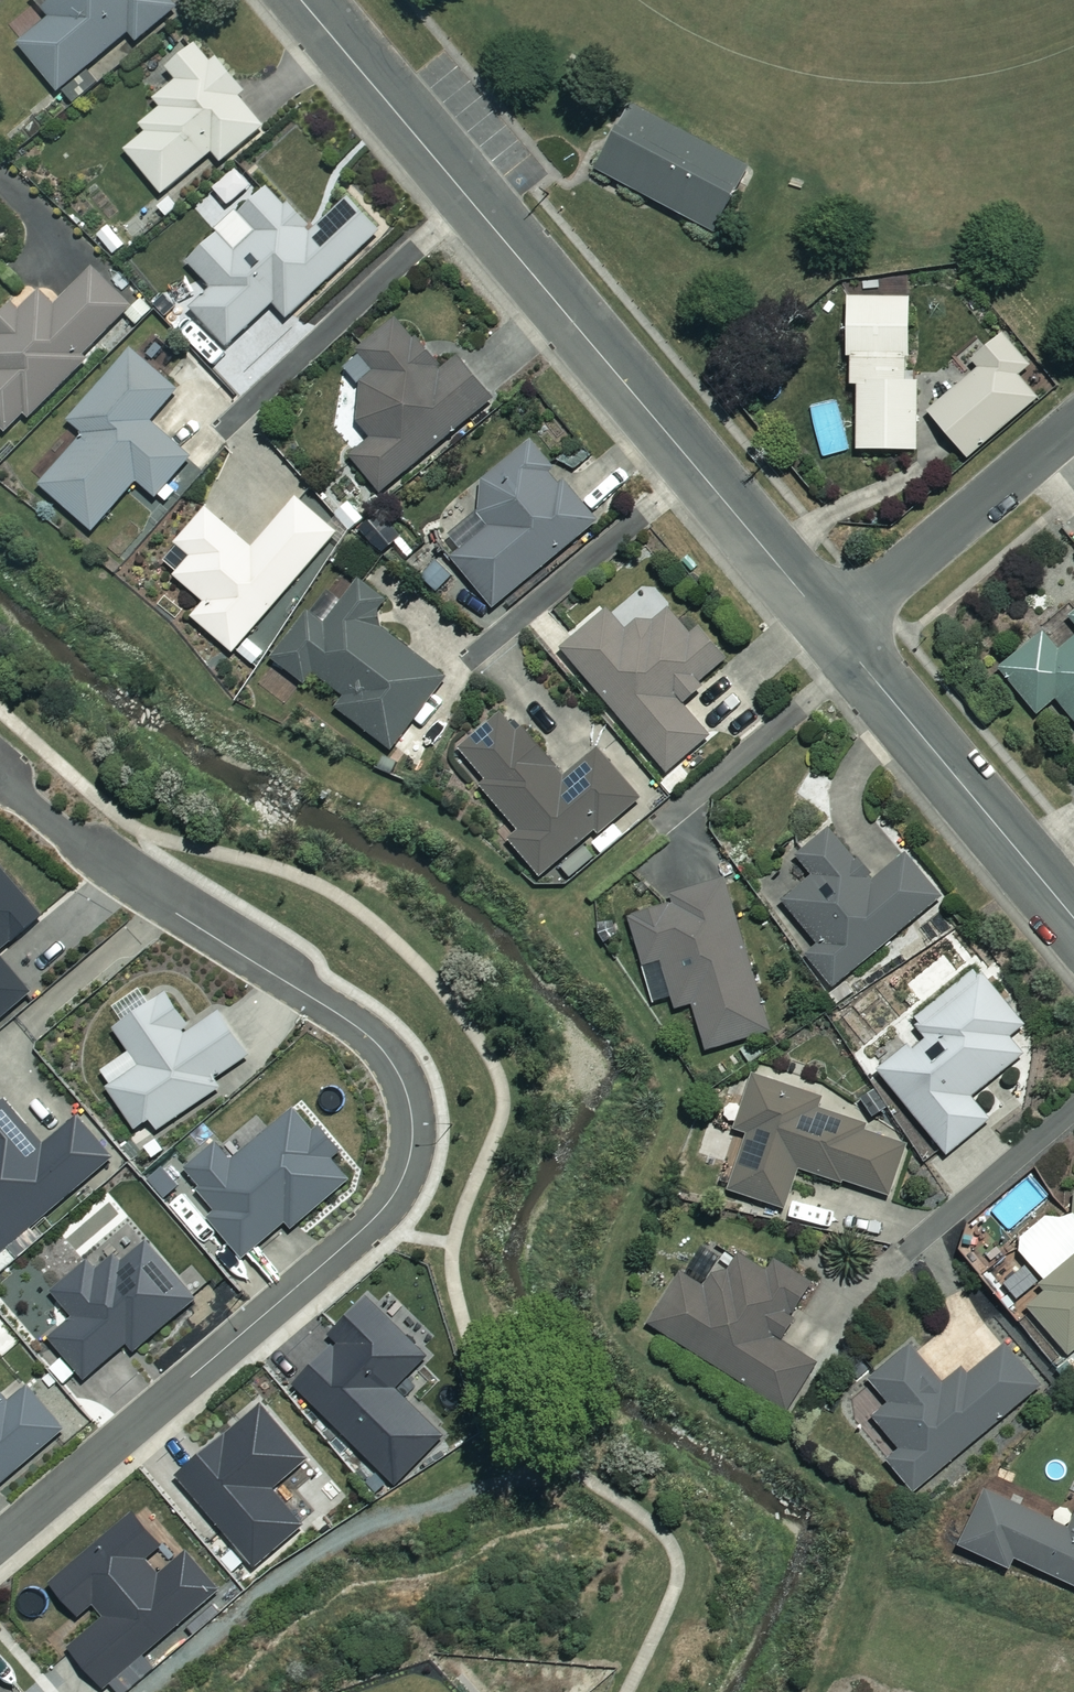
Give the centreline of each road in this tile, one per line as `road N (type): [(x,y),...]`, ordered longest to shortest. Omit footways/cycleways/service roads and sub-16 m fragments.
road 1 (residential): [(0,1543),(366,1228),(404,1177),(413,1128),(408,1094),(375,1040),(177,915),(0,778)]
road 2 (residential): [(830,630),(300,0)]
road 3 (residential): [(1073,922),(830,630)]
road 4 (residential): [(1073,424),(830,630)]

